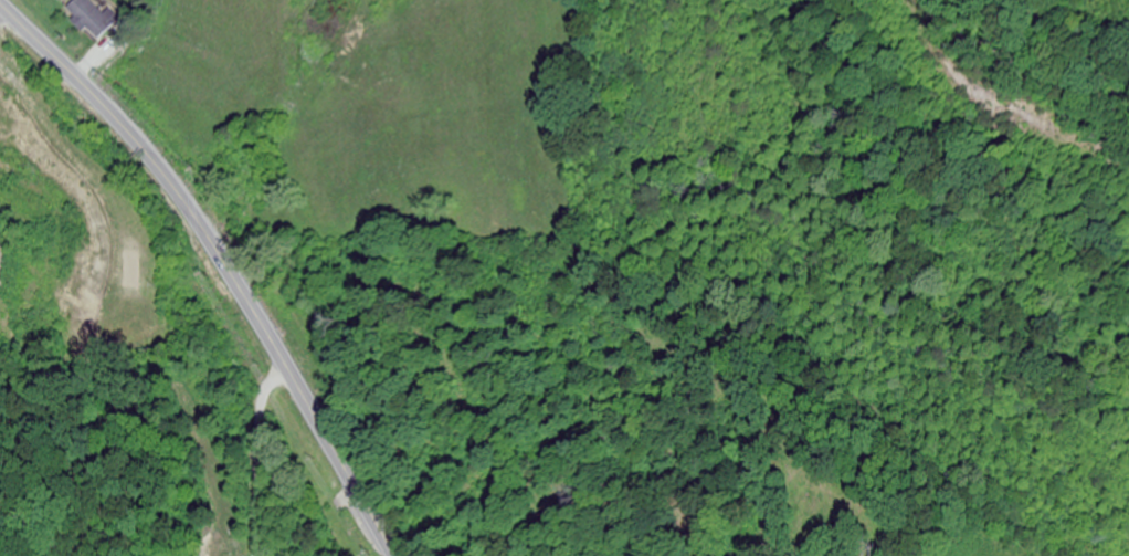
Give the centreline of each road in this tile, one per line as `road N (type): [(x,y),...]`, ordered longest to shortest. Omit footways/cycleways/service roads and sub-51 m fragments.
road 1 (secondary): [(392,555),(186,203),(0,3)]

